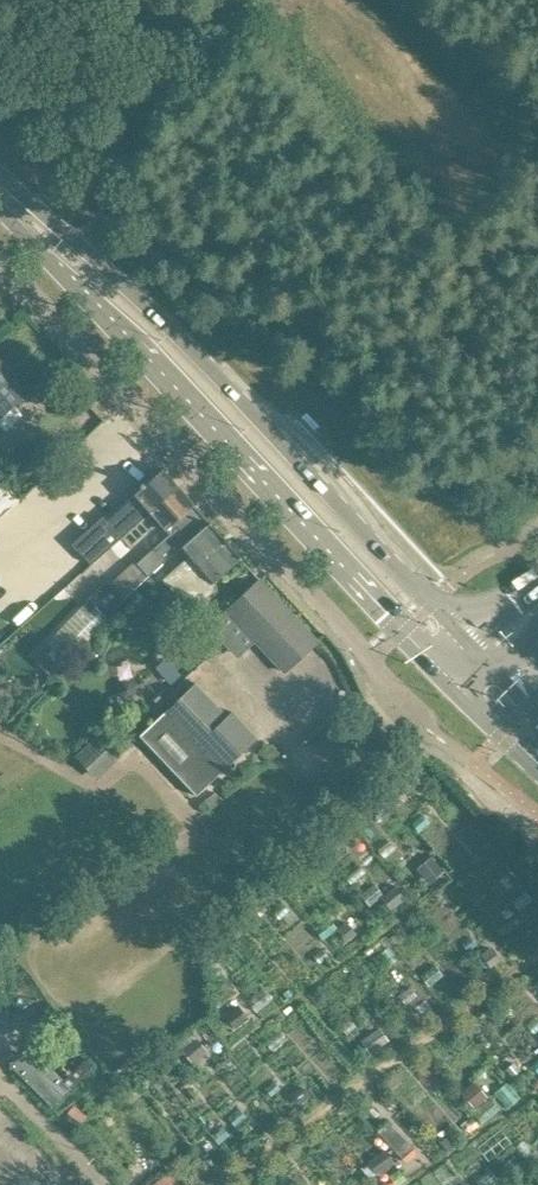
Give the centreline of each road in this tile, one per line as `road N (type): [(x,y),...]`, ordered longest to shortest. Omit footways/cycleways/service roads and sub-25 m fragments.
road 1 (secondary): [(0,198),(68,287),(448,685)]
road 2 (secondary): [(471,646),(180,339),(48,220),(0,195)]
road 3 (unclassified): [(422,722),(0,259)]
road 4 (secondary): [(448,685),(537,771)]

